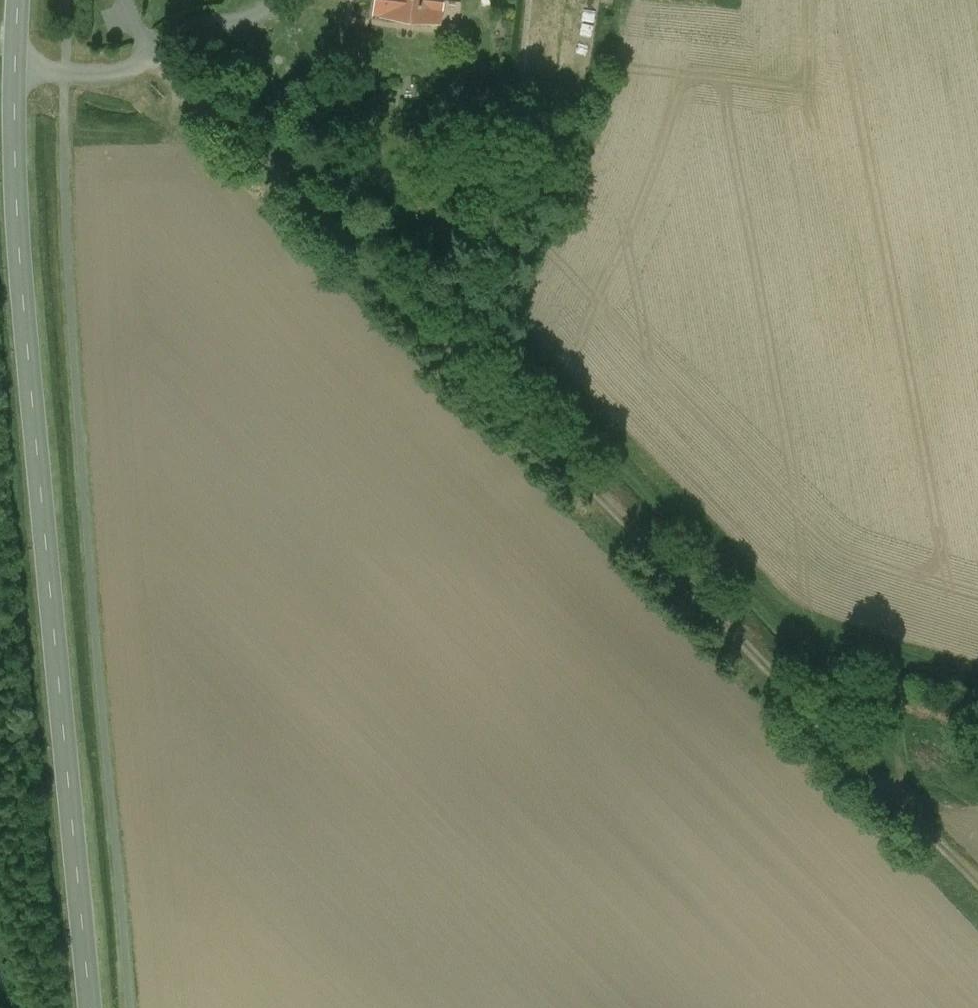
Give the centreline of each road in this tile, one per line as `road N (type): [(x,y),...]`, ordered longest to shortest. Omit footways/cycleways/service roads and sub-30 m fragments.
road 1 (tertiary): [(95,1007),(20,256),(14,137),(20,0)]

